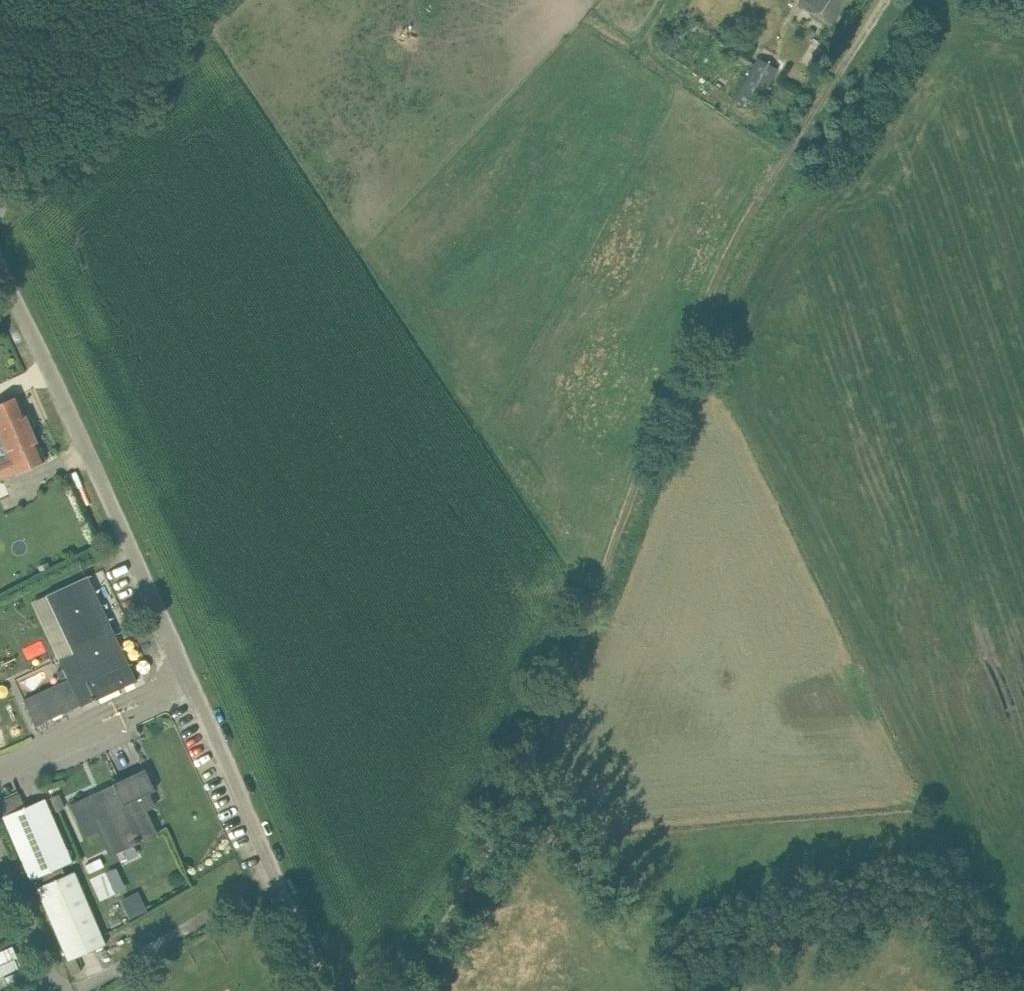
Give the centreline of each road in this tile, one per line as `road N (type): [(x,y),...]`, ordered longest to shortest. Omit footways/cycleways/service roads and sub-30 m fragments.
road 1 (unclassified): [(190,678),(0,268)]
road 2 (unclassified): [(0,202),(218,0)]

